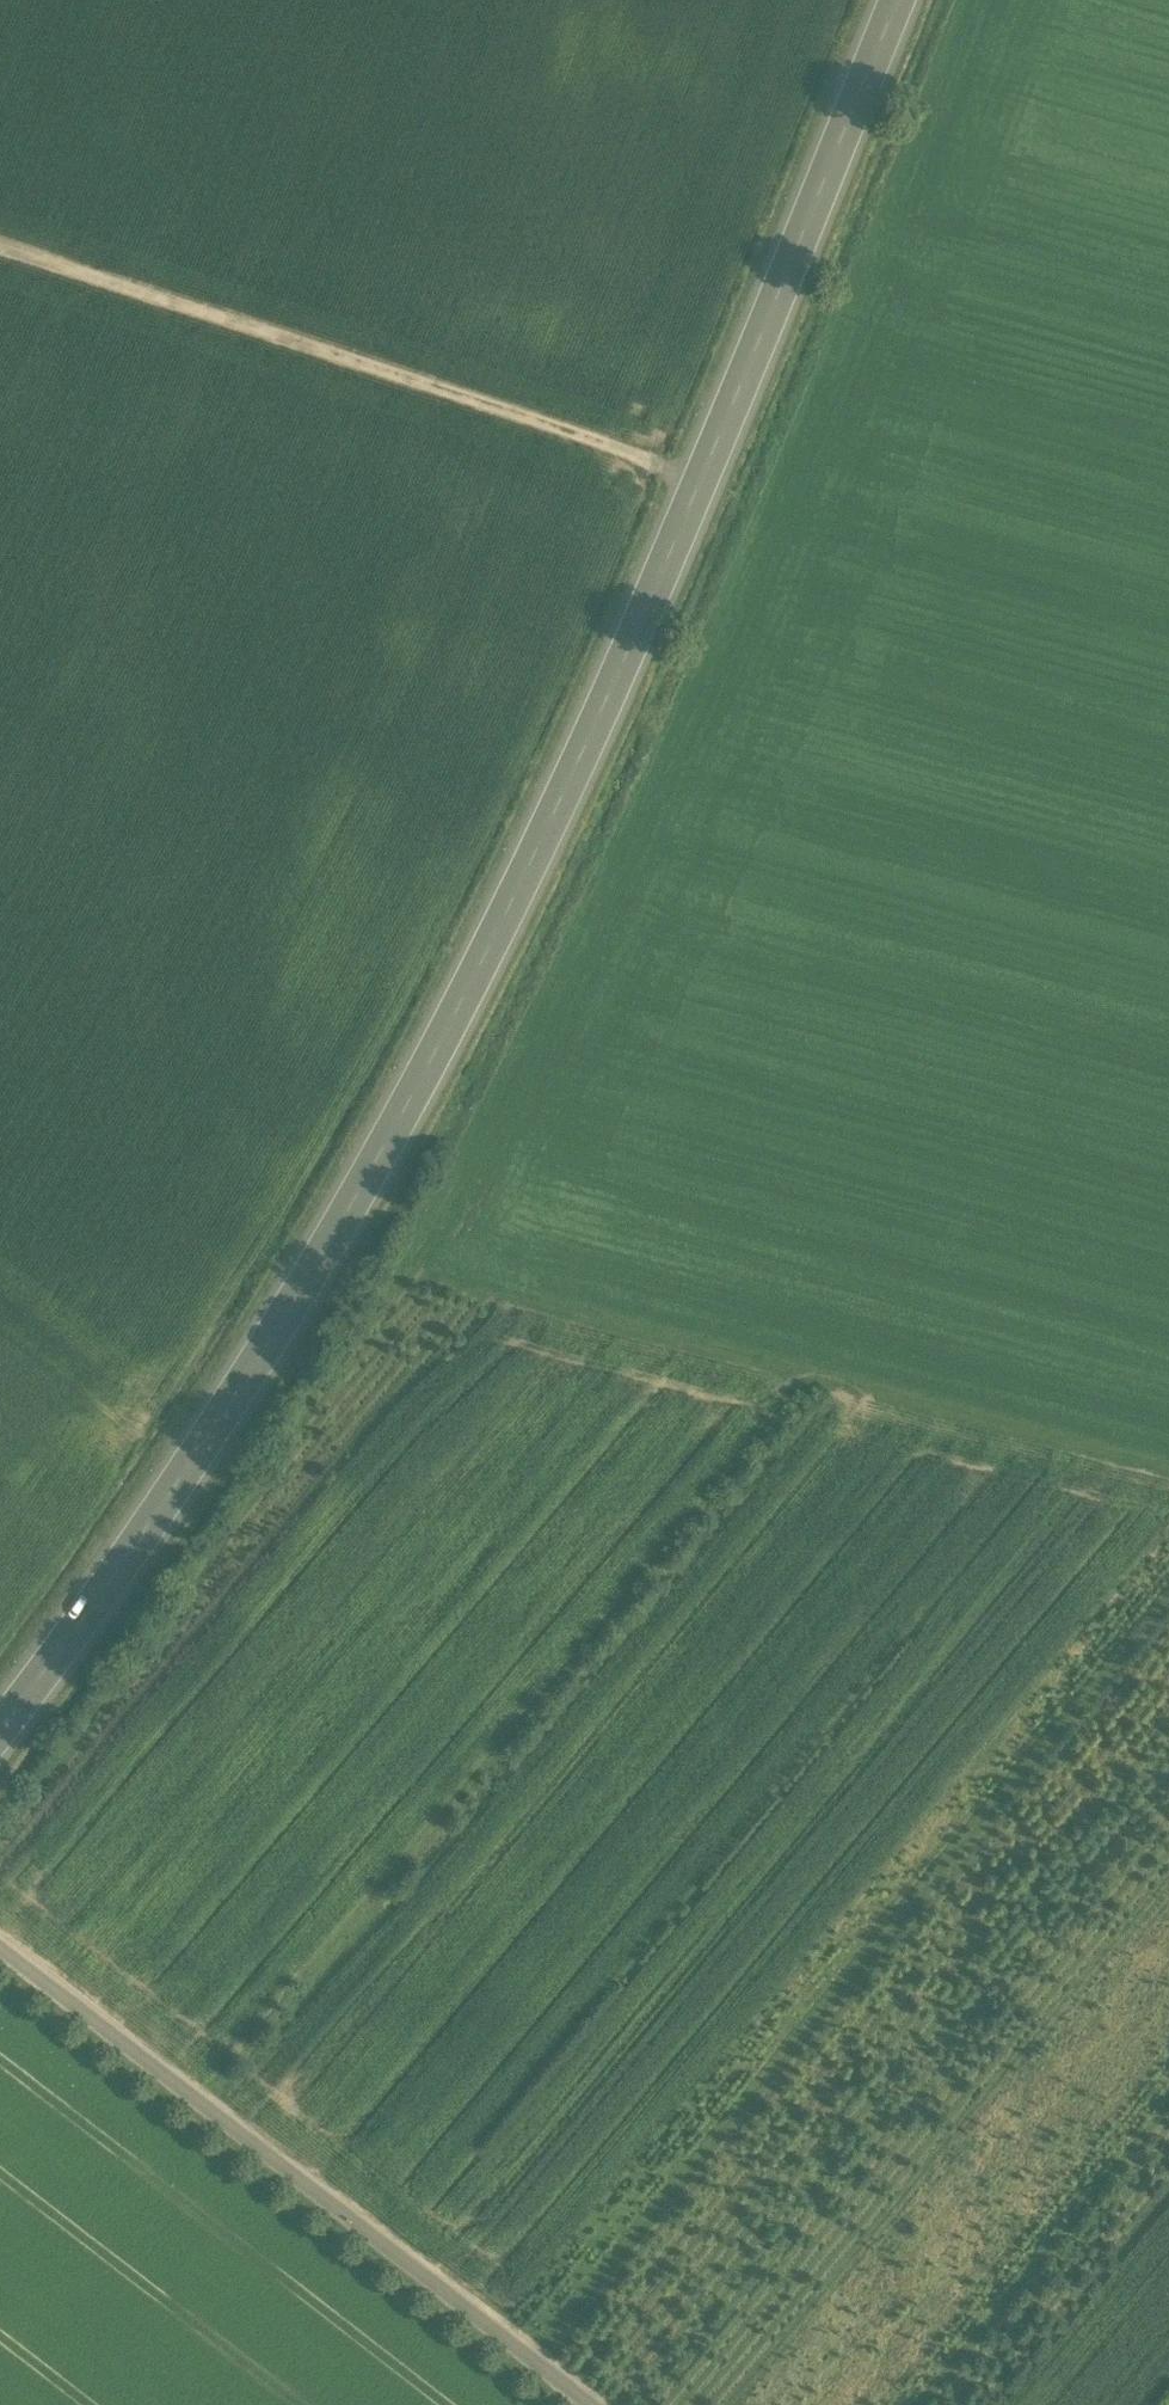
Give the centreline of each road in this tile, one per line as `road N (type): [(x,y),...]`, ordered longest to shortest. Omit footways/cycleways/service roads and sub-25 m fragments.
road 1 (secondary): [(703,470),(519,883),(392,1127),(282,1318),(137,1539),(0,1722)]
road 2 (unclassified): [(617,2404),(0,1925)]
road 3 (unclassified): [(0,233),(703,470)]
road 4 (secondary): [(893,0),(703,470)]

